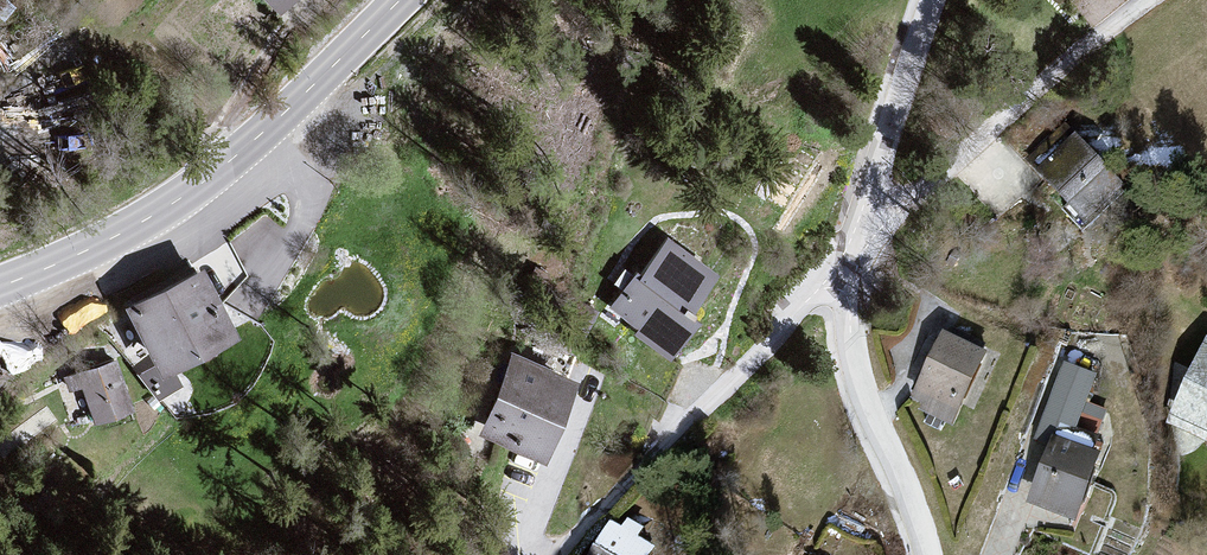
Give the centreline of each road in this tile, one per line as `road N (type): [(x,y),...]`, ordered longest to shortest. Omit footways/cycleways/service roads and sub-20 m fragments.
road 1 (secondary): [(400,0),(197,186),(122,234),(0,287)]
road 2 (residential): [(1193,0),(1034,102),(839,273)]
road 3 (residential): [(839,273),(569,554)]
road 4 (residential): [(839,273),(867,408),(926,554)]
road 5 (residential): [(934,0),(839,273)]

